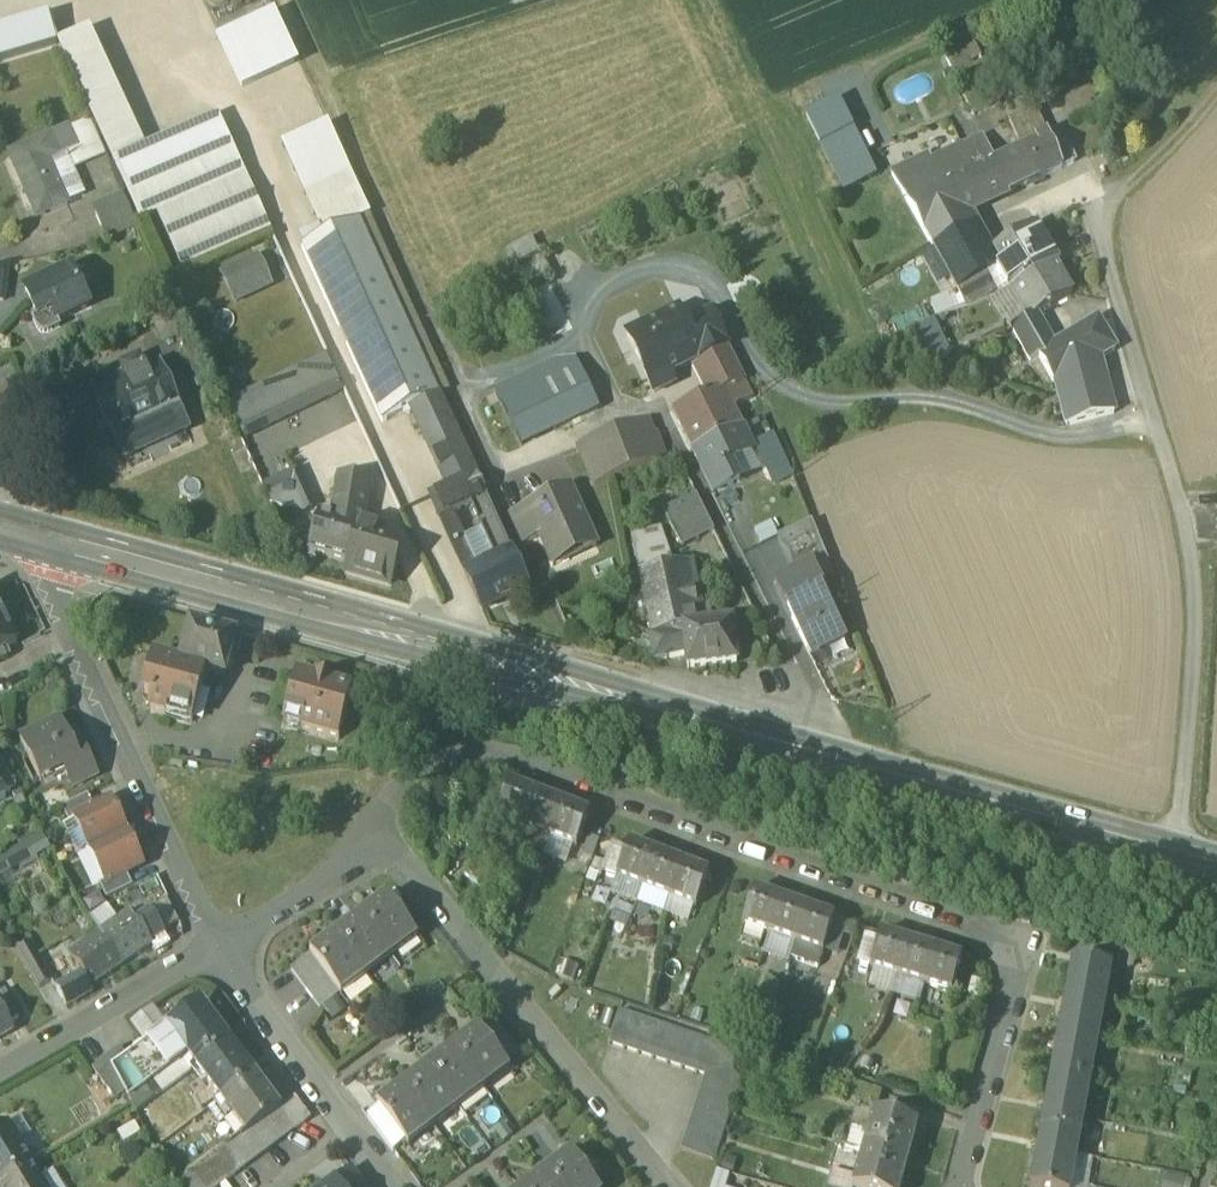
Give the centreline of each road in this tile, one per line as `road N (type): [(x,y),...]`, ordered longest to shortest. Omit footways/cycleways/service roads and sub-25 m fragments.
road 1 (secondary): [(1216,864),(26,534)]
road 2 (residential): [(964,1186),(1030,939),(483,748),(405,781),(372,850)]
road 3 (residential): [(372,850),(407,861),(675,1186)]
road 4 (residential): [(26,534),(222,946)]
road 5 (residential): [(222,946),(391,1186)]
road 6 (residential): [(222,946),(0,1072)]
road 7 (track): [(1216,87),(1156,162),(1093,216)]
road 8 (residential): [(222,946),(372,850)]

